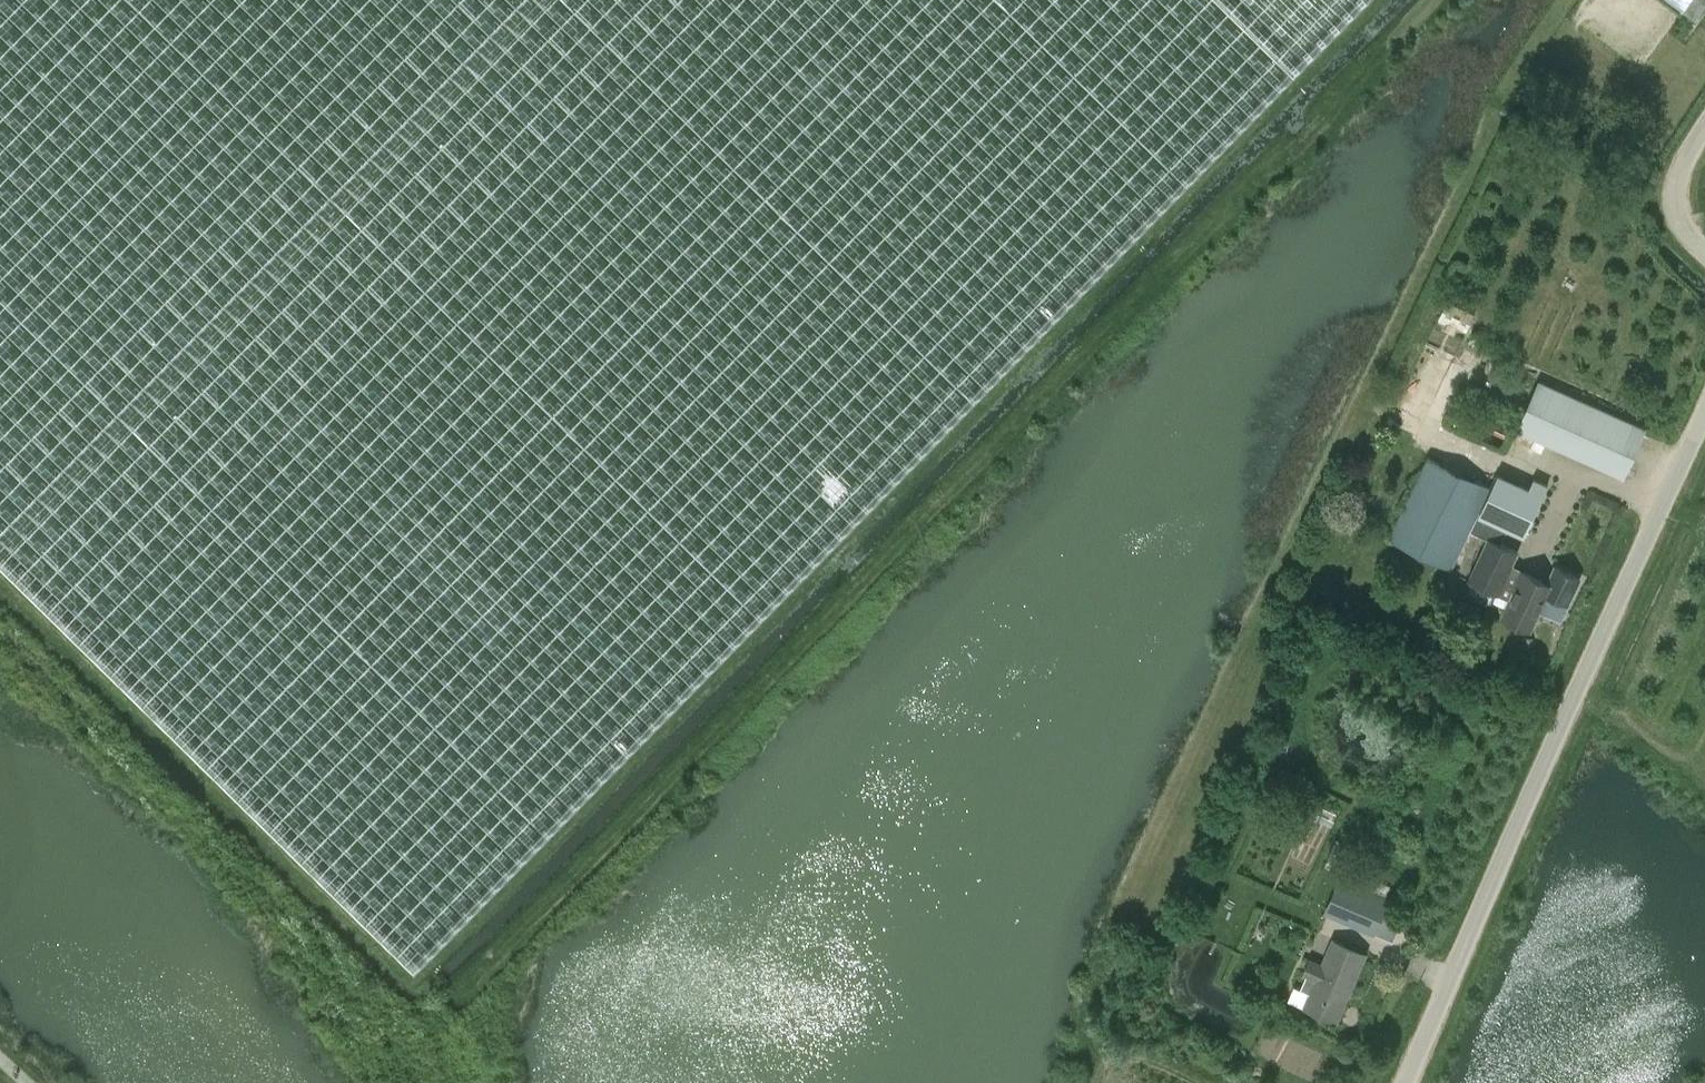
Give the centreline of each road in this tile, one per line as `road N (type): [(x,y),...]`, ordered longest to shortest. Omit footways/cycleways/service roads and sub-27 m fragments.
road 1 (unclassified): [(1413,1082),(1704,424)]
road 2 (unclassified): [(1704,254),(1675,207),(1678,180),(1704,133)]

